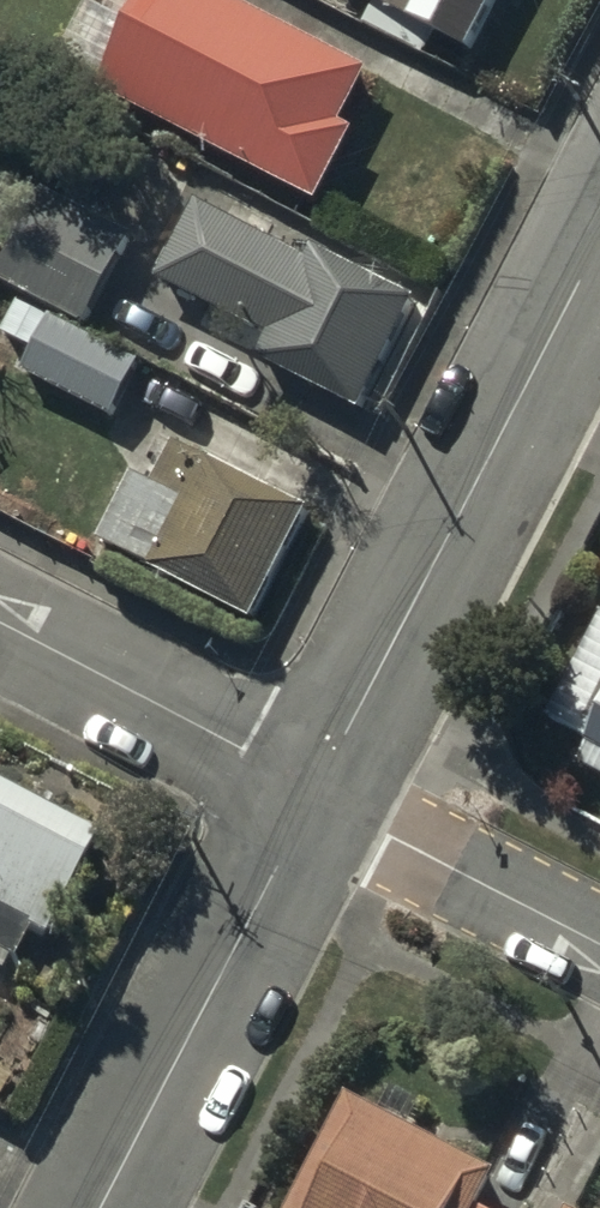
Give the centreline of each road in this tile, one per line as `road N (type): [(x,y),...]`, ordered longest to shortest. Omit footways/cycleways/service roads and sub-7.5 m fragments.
road 1 (residential): [(316,795),(599,239)]
road 2 (residential): [(99,1207),(316,795)]
road 3 (residential): [(0,631),(316,795)]
road 4 (residential): [(316,795),(599,941)]

